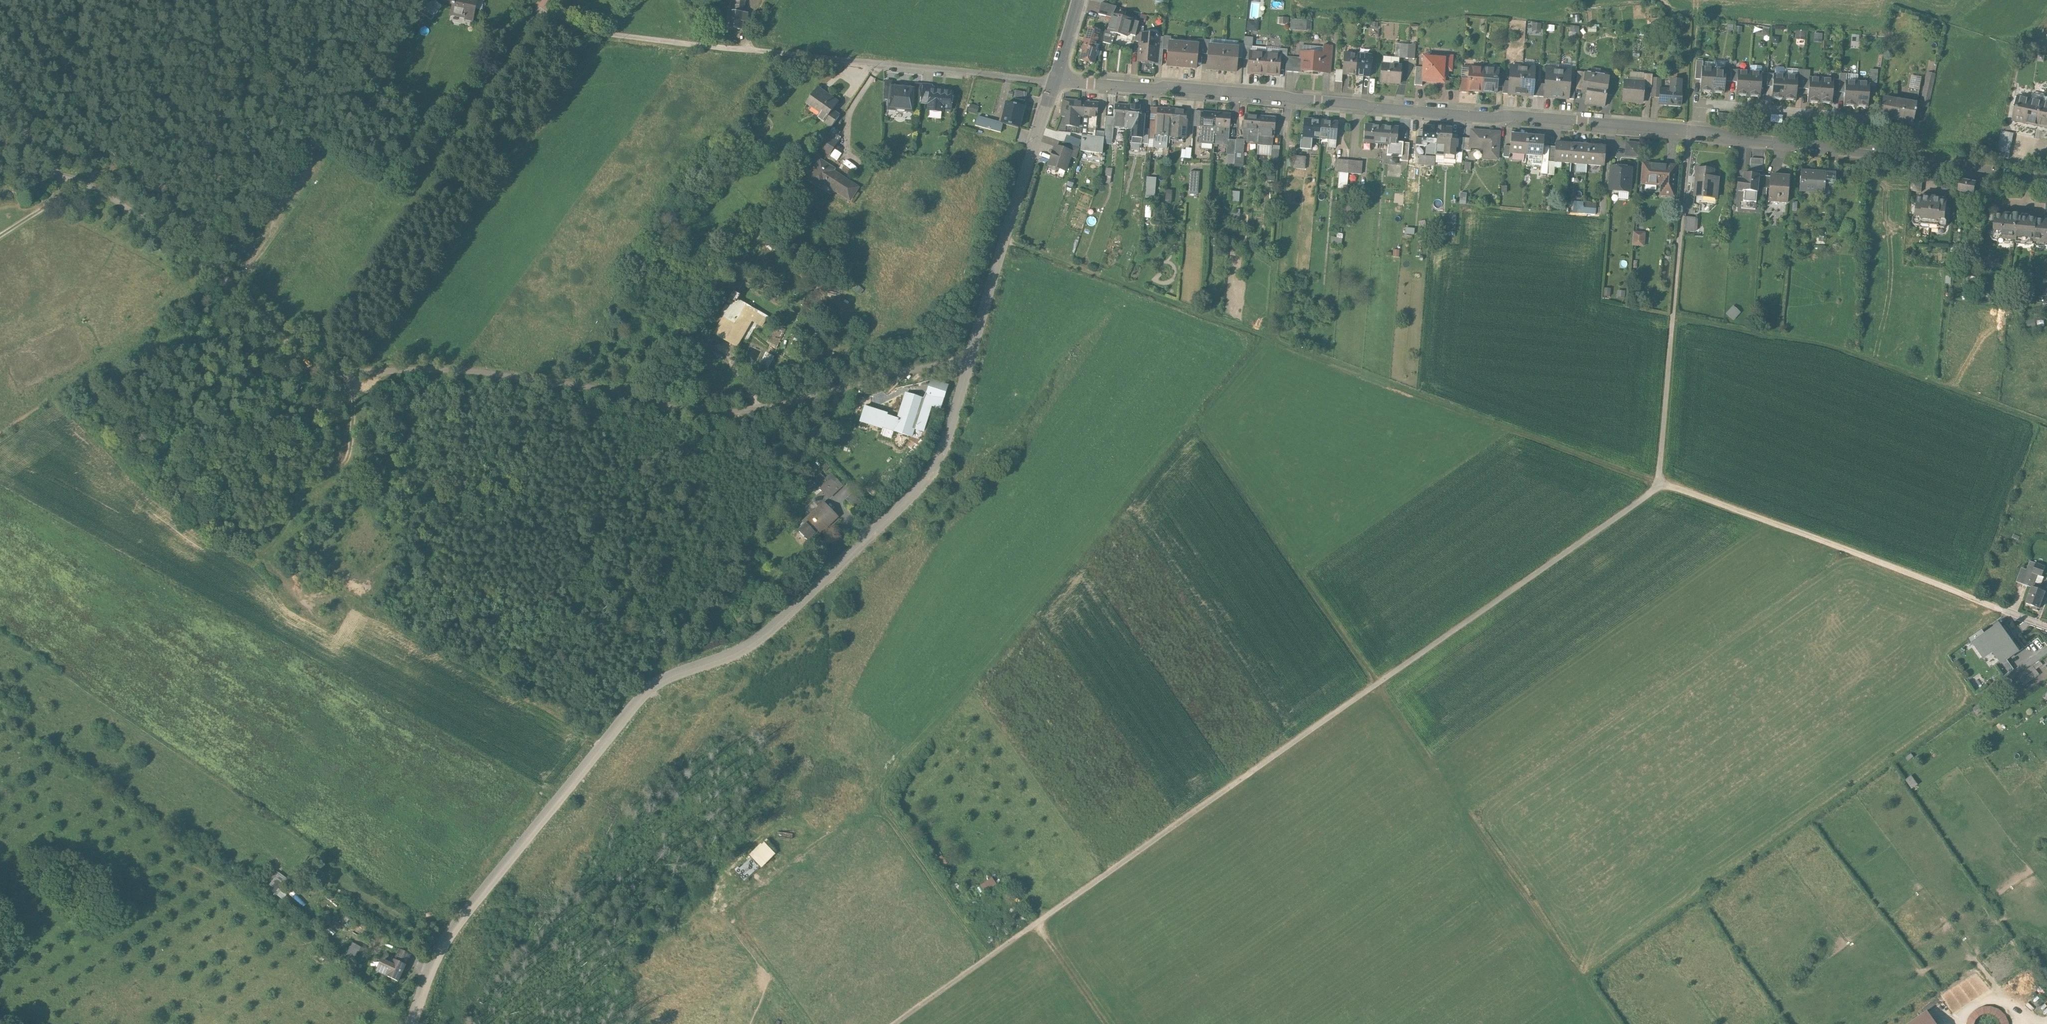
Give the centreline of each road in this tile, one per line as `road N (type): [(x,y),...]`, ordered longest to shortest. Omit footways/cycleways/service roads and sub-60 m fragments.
road 1 (track): [(1693,131),(1661,485),(894,1023)]
road 2 (tertiary): [(413,1023),(455,924),(641,701),(658,683),(769,631),(917,488),(964,389),(1055,80)]
road 3 (track): [(1264,337),(2013,616)]
road 4 (residential): [(1055,80),(1693,131)]
road 5 (track): [(2046,648),(1529,1016)]
road 6 (residential): [(570,25),(1055,80)]
road 7 (track): [(1617,1023),(1377,686)]
road 8 (track): [(1673,317),(1884,365),(2046,426)]
road 9 (residential): [(1693,131),(1861,148),(2046,183)]
road 10 (track): [(1005,242),(1264,337)]
road 11 (track): [(1290,99),(1264,337)]
road 12 (residential): [(1693,131),(1706,105),(1868,119)]
road 13 (track): [(1036,924),(1105,1023)]

